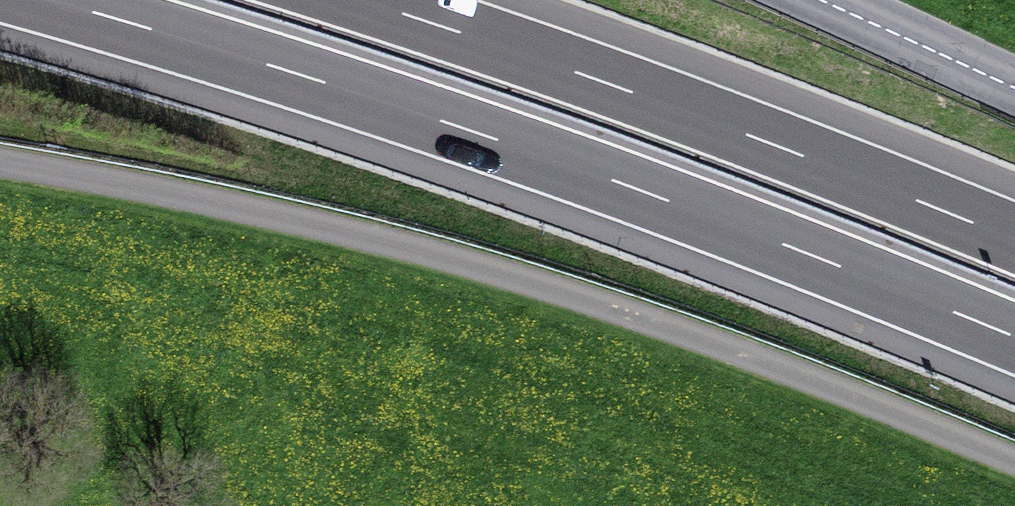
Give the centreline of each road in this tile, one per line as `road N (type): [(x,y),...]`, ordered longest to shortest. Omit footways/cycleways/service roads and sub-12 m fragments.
road 1 (unclassified): [(0,164),(438,255),(649,320),(1014,461)]
road 2 (motorway): [(45,0),(266,65),(715,220),(1014,337)]
road 3 (motorway): [(1014,243),(750,134),(350,0)]
road 4 (tertiary): [(1014,88),(821,0)]

